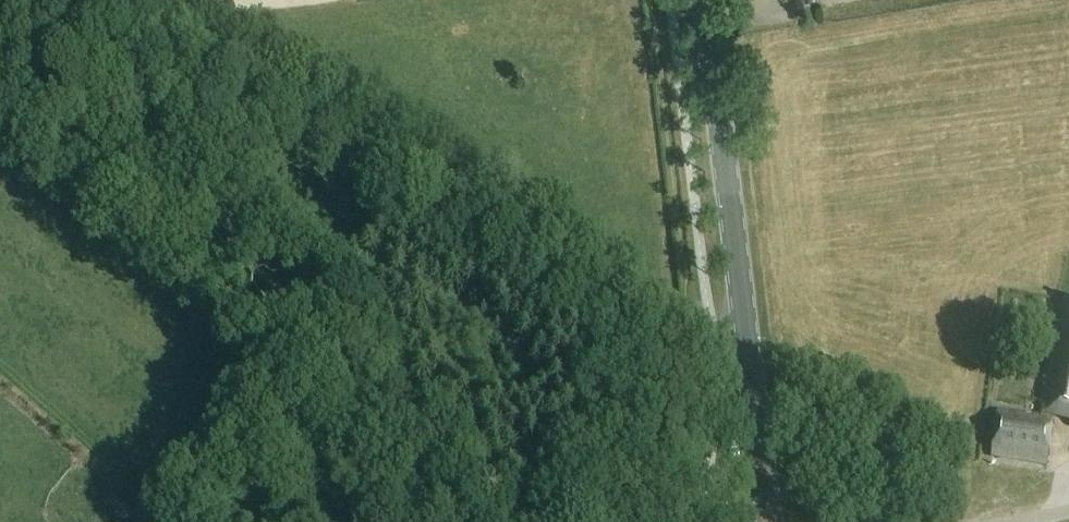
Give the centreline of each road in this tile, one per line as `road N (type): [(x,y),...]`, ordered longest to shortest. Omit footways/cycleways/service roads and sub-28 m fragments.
road 1 (track): [(87,29),(719,362),(747,358)]
road 2 (track): [(450,521),(62,0)]
road 3 (secondary): [(769,521),(704,0)]

